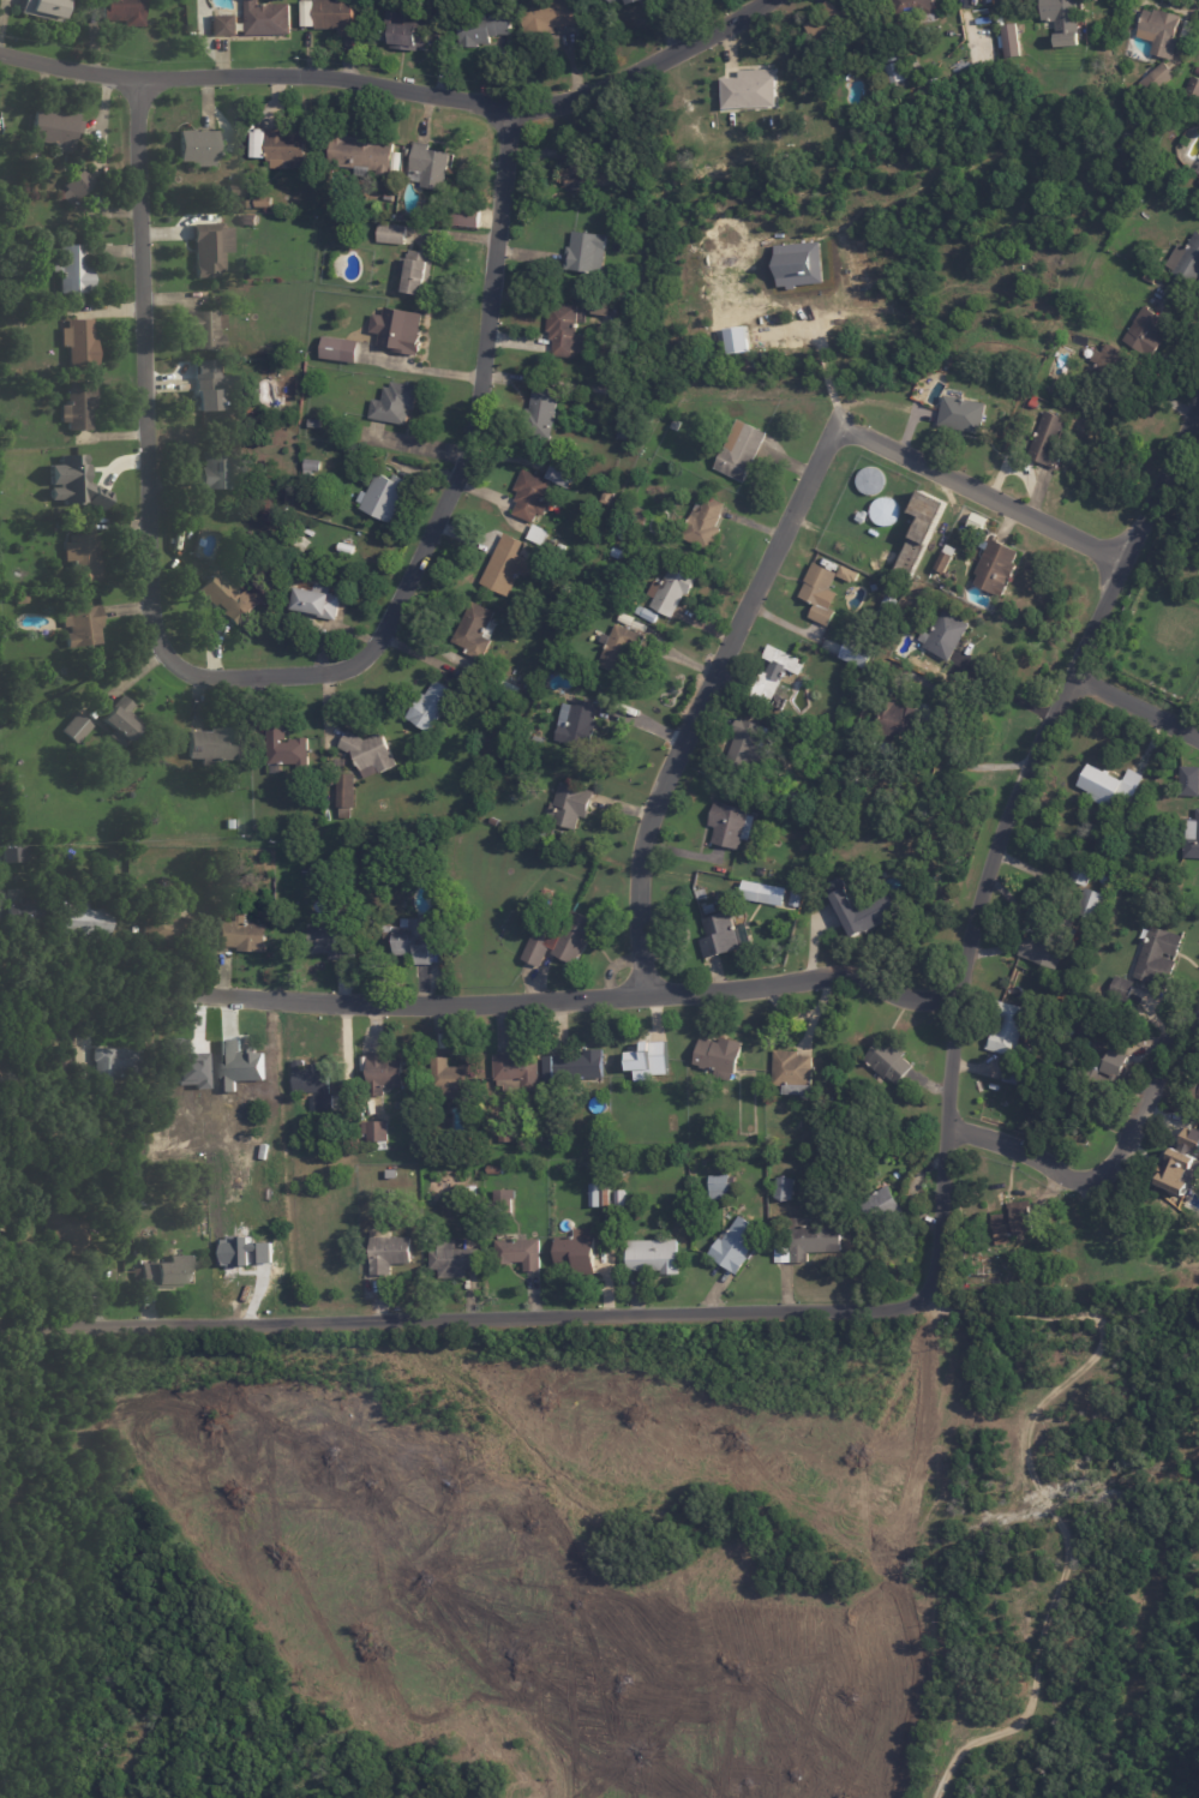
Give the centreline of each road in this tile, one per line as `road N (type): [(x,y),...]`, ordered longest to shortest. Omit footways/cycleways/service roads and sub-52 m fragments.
road 1 (residential): [(500,112),(481,406),(403,593),(371,652),(349,665),(281,677),(214,676),(184,671),(166,657),(155,630),(138,74)]
road 2 (residential): [(955,1014),(852,983),(286,1000),(0,978)]
road 3 (residential): [(1198,419),(975,900),(939,1139),(929,1314)]
road 4 (residential): [(929,1314),(0,1331)]
road 5 (residential): [(772,0),(635,79),(566,108),(500,112),(355,79),(138,74),(0,52)]
road 6 (residential): [(845,424),(648,805),(637,984)]
road 7 (residential): [(1198,1015),(1152,1063),(1119,1152),(1086,1169),(939,1139)]
road 8 (residential): [(1133,558),(845,424)]
road 9 (residential): [(1073,688),(1198,756)]

